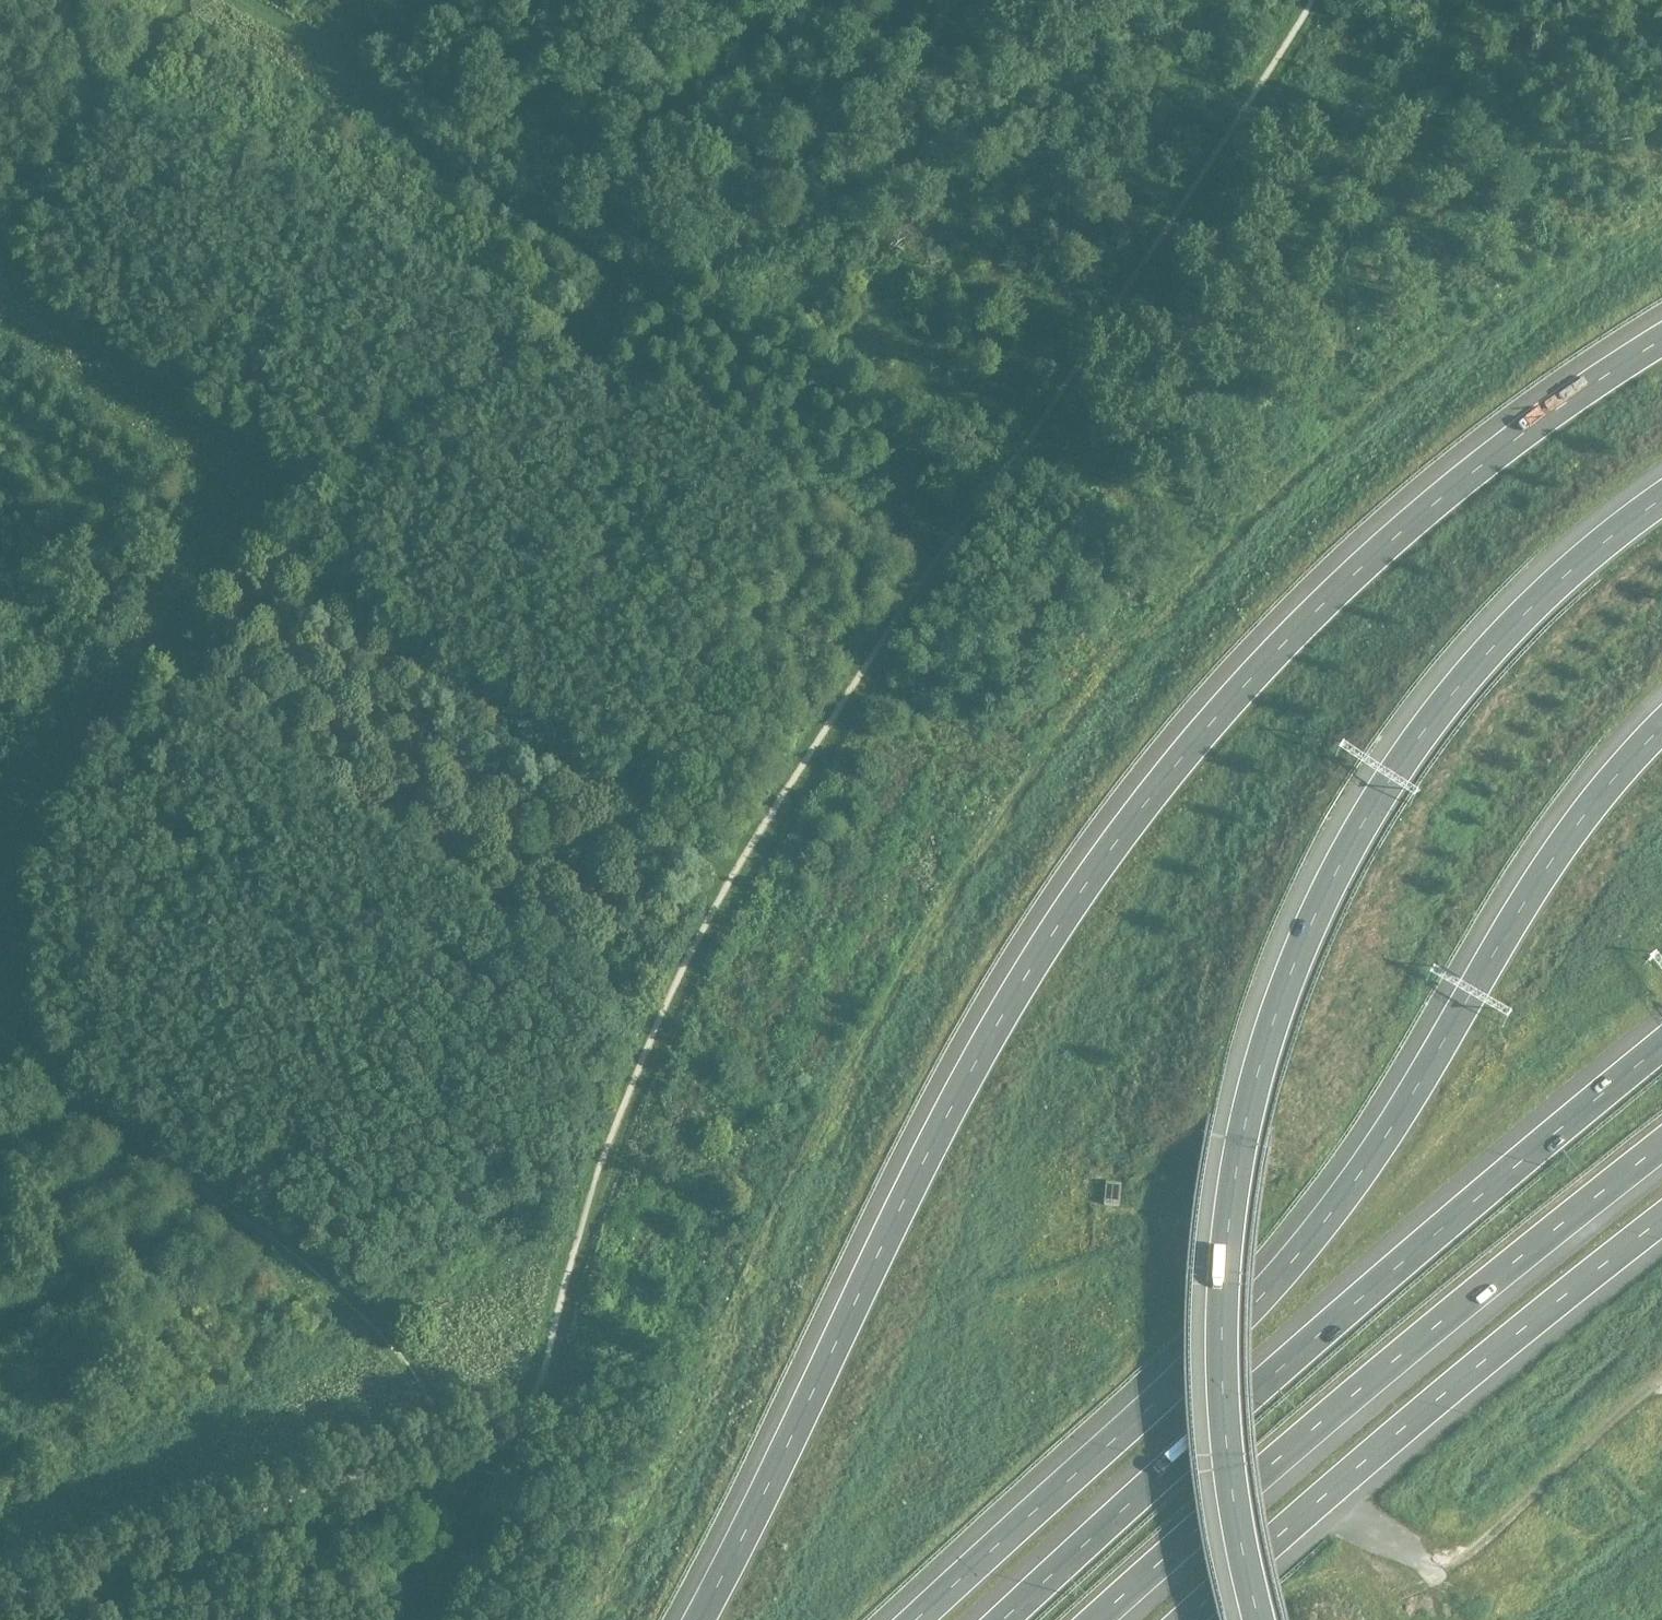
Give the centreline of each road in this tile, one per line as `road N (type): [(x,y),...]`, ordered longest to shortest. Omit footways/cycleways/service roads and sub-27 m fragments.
road 1 (motorway): [(1661,338),(1519,430),(1449,486),(1305,619),(1168,768),(1001,1013),(694,1619)]
road 2 (motorway): [(1661,498),(1527,610),(1442,706),(1373,806),(1312,917),(1268,1038),(1230,1196),(1219,1322),(1225,1465),(1256,1619)]
road 3 (motorway): [(1661,725),(1552,859),(1406,1103),(1304,1249),(1142,1414),(916,1619)]
road 4 (motorway): [(1661,1046),(1285,1363),(1003,1619)]
road 5 (motorway): [(1093,1619),(1176,1543),(1661,1156)]
road 6 (motorway): [(1187,1619),(1320,1494),(1661,1219)]
road 7 (track): [(1661,211),(1523,289)]

